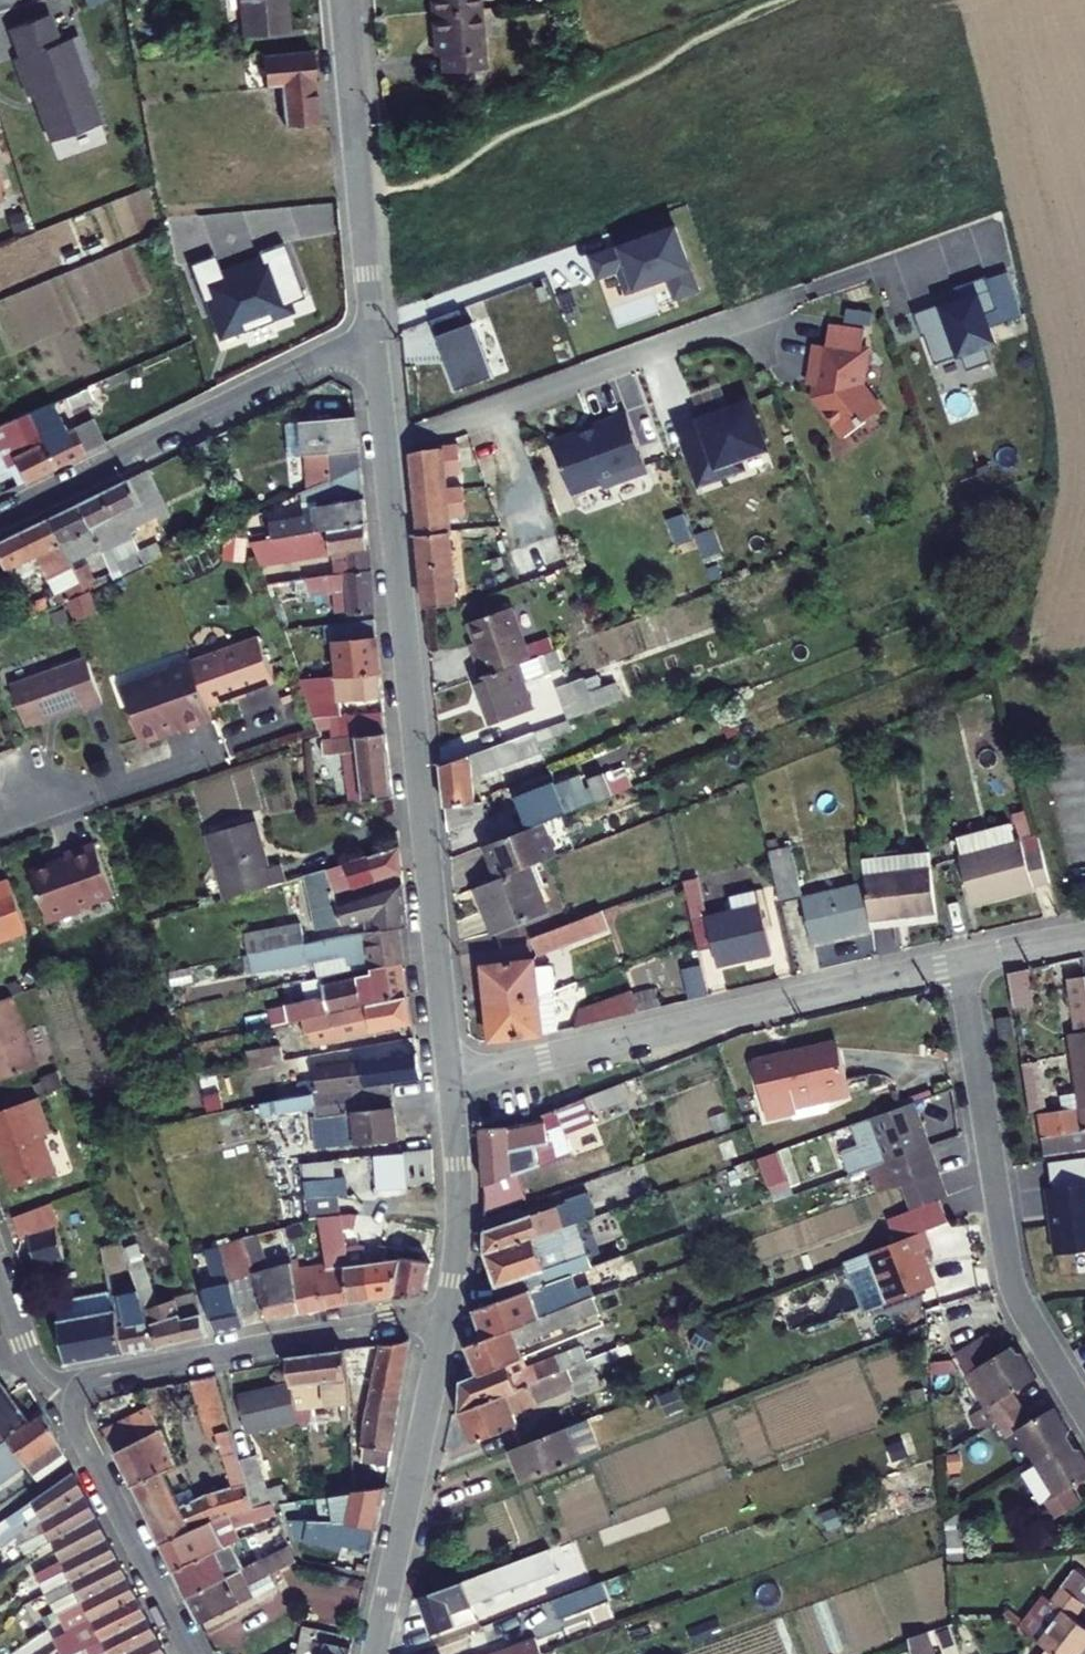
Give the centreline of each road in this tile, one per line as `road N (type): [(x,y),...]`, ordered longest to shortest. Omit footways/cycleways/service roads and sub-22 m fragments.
road 1 (tertiary): [(385,445),(451,1079)]
road 2 (tertiary): [(958,961),(451,1079)]
road 3 (track): [(361,190),(429,183),(501,137),(656,68),(707,34),(796,0)]
road 4 (residential): [(958,961),(1009,1270),(1023,1310),(1084,1415)]
road 5 (residential): [(385,445),(788,305)]
road 6 (tertiary): [(0,517),(374,332)]
road 7 (residential): [(447,1312),(95,1375),(73,1403)]
road 8 (residential): [(447,1312),(374,1653)]
road 9 (residential): [(344,0),(374,332)]
road 10 (residential): [(73,1403),(77,1426),(190,1653)]
road 11 (residential): [(451,1079),(462,1204),(447,1312)]
road 12 (residential): [(210,749),(0,820)]
road 13 (residential): [(0,1278),(26,1354),(73,1403)]
road 14 (tertiary): [(1084,935),(958,961)]

